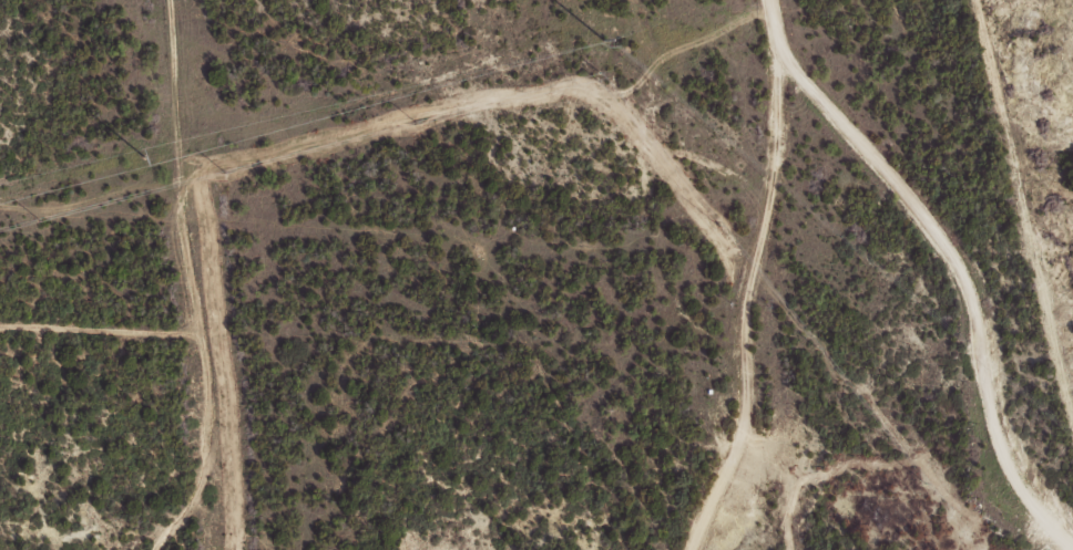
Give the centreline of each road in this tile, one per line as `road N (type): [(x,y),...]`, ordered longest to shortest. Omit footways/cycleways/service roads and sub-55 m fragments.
road 1 (residential): [(781,0),(750,303),(723,325),(704,549)]
road 2 (residential): [(594,0),(627,169),(678,298),(723,325)]

